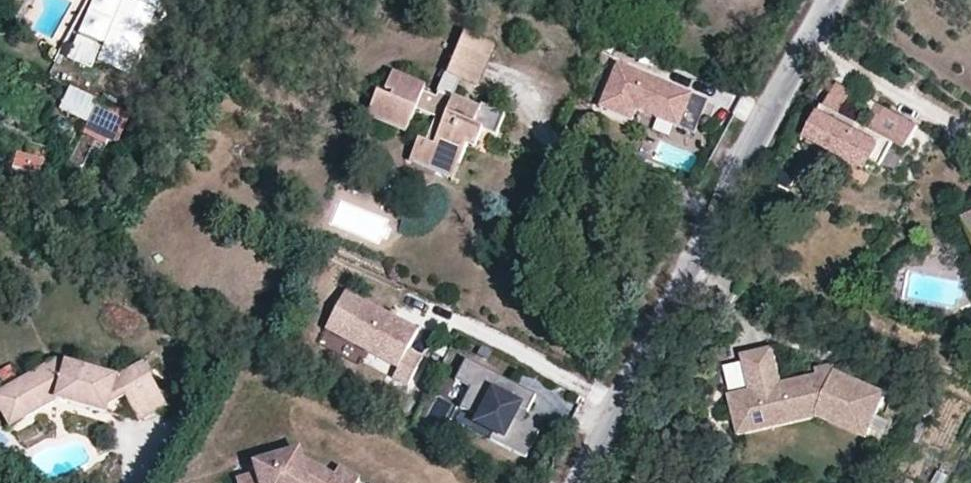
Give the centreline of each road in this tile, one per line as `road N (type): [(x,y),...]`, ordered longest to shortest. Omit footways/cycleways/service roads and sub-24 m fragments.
road 1 (tertiary): [(582,482),(829,0)]

